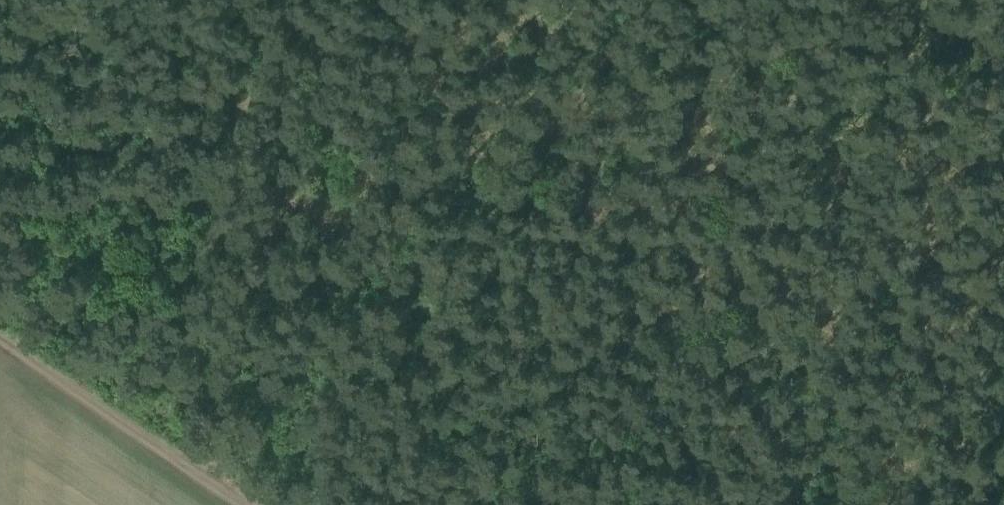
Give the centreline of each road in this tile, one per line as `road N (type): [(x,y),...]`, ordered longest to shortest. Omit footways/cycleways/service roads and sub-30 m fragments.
road 1 (track): [(249,504),(0,342)]

